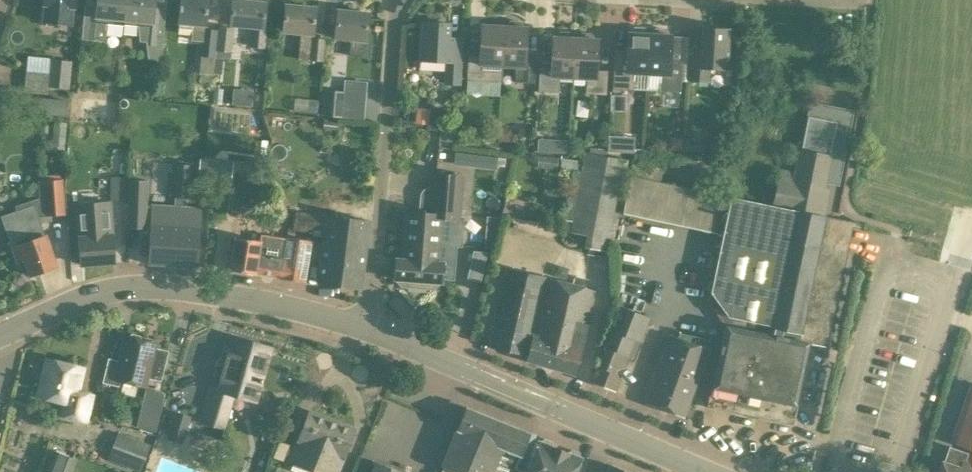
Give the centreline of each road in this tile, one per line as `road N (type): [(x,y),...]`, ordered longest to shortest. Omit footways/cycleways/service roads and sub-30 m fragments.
road 1 (tertiary): [(370,337),(285,307),(152,288),(108,293),(0,334)]
road 2 (tertiary): [(702,471),(370,337)]
road 3 (residential): [(370,337),(393,0)]

